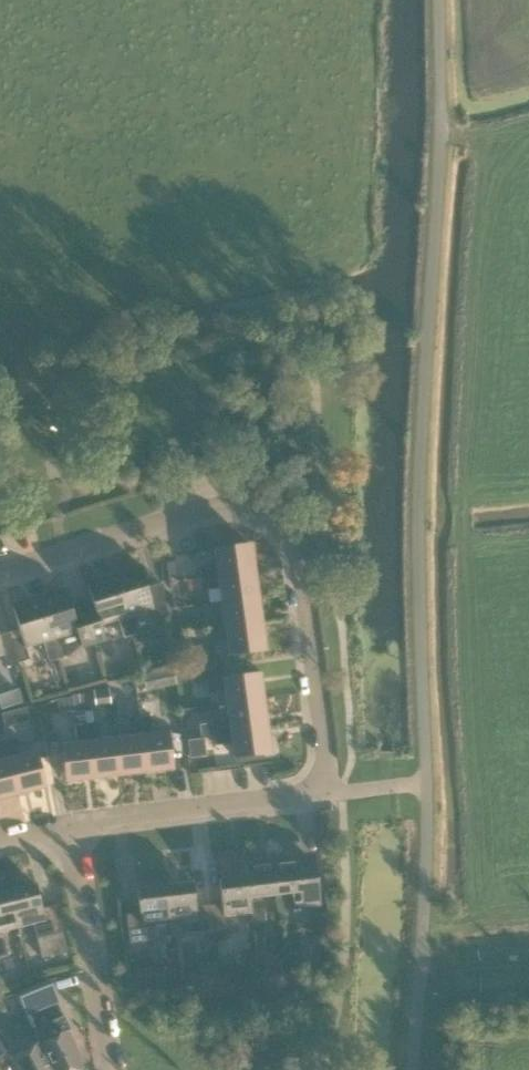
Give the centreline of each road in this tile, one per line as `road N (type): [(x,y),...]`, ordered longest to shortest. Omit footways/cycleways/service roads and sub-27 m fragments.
road 1 (unclassified): [(421,1069),(419,522),(441,138),(440,0)]
road 2 (residential): [(0,580),(189,518),(246,523),(289,552),(306,602),(325,794)]
road 3 (residential): [(65,839),(325,794)]
road 4 (residential): [(119,1069),(65,839)]

